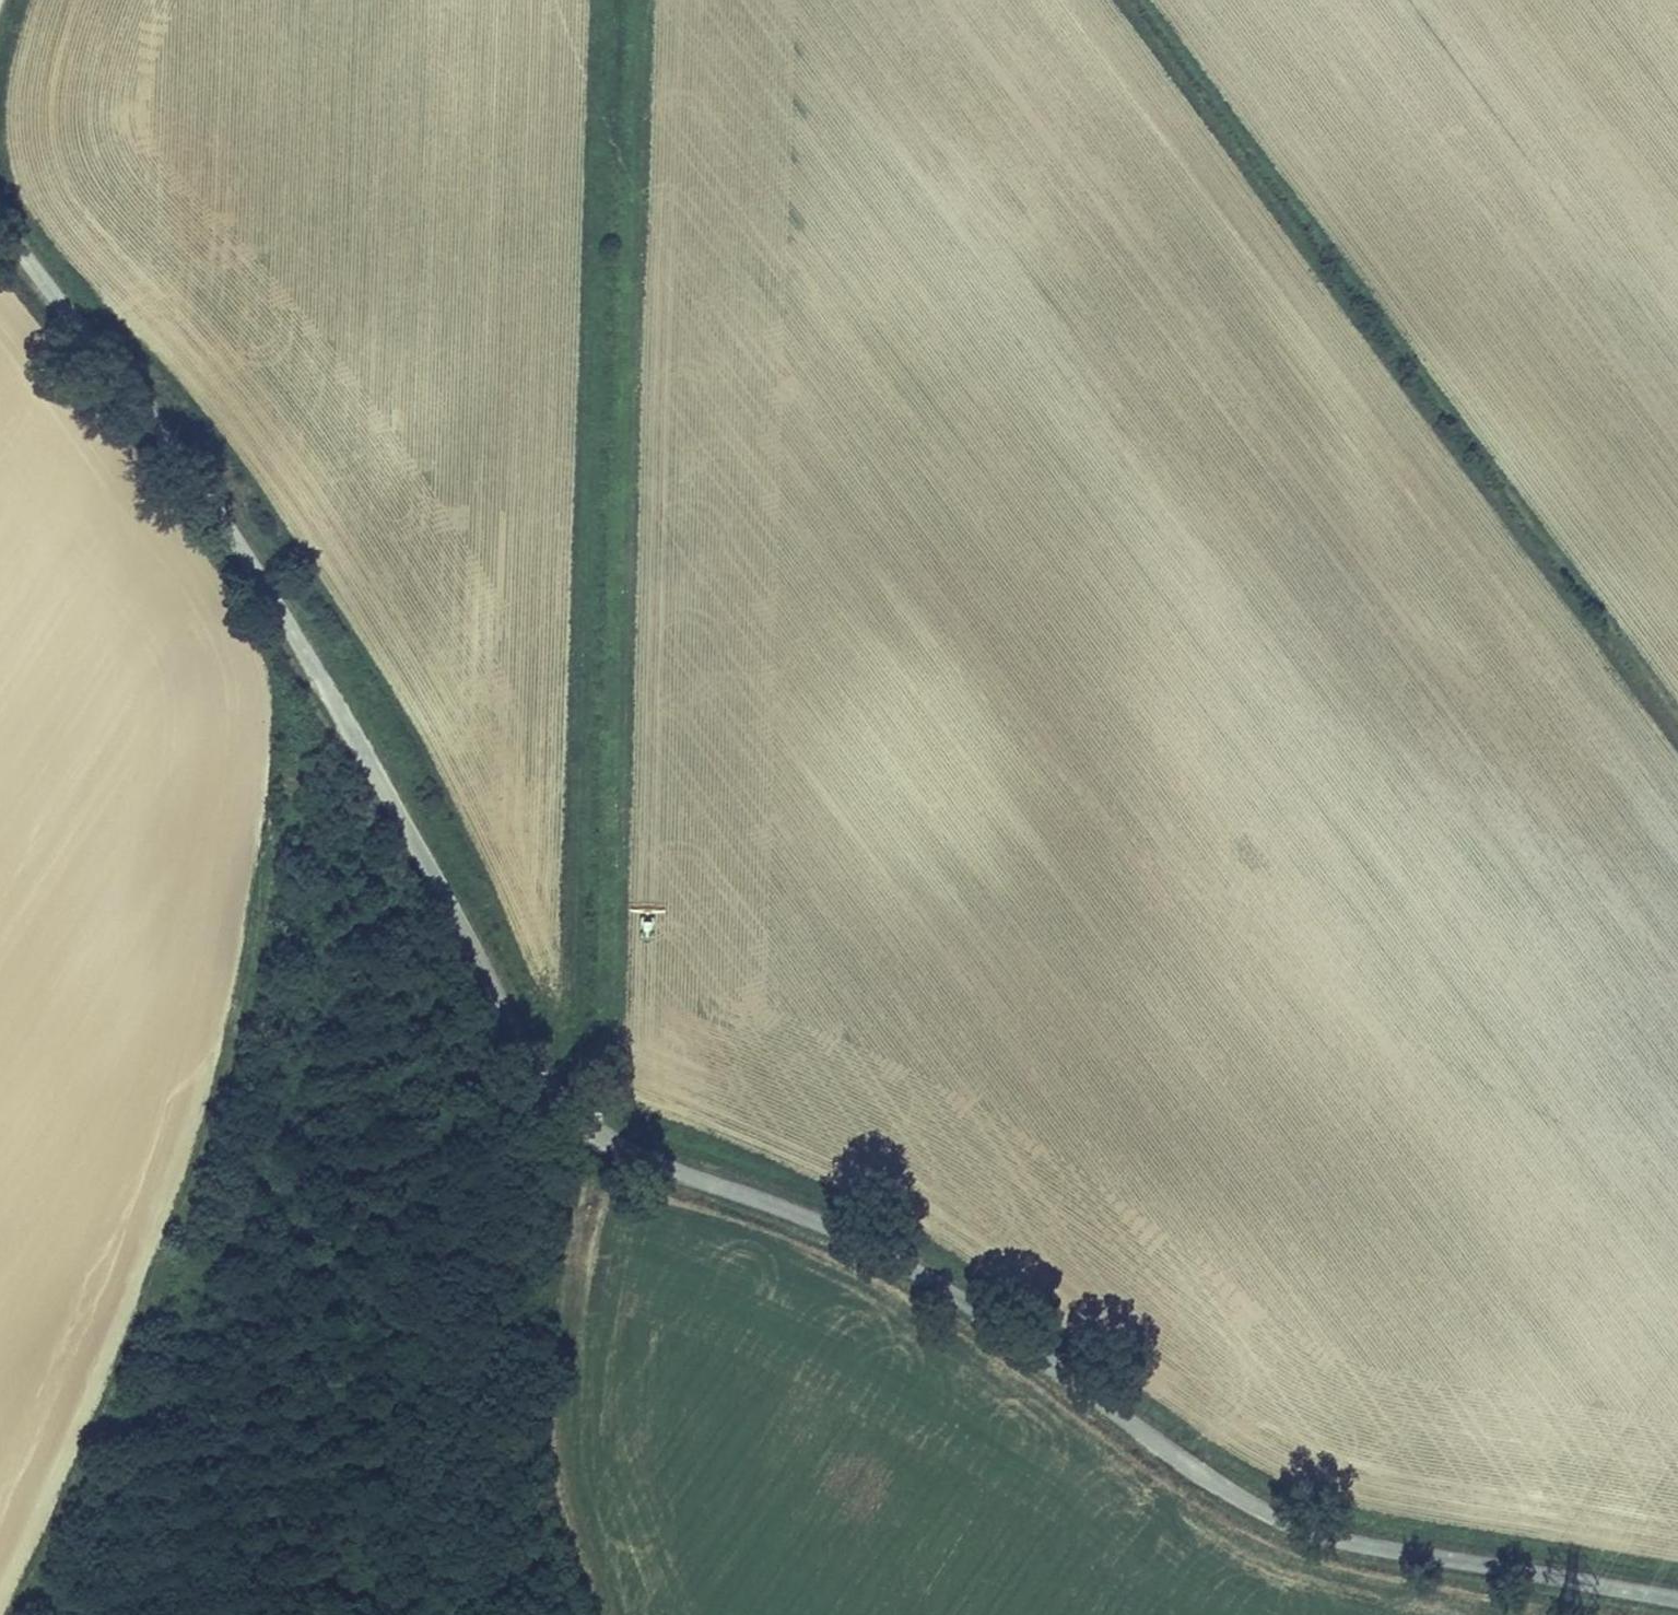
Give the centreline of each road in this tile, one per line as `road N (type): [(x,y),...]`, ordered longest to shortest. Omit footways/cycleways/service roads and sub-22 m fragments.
road 1 (tertiary): [(0,208),(189,461),(266,581),(531,1053),(599,1129),(902,1261),(1237,1493),(1293,1521),(1393,1546),(1677,1595)]

